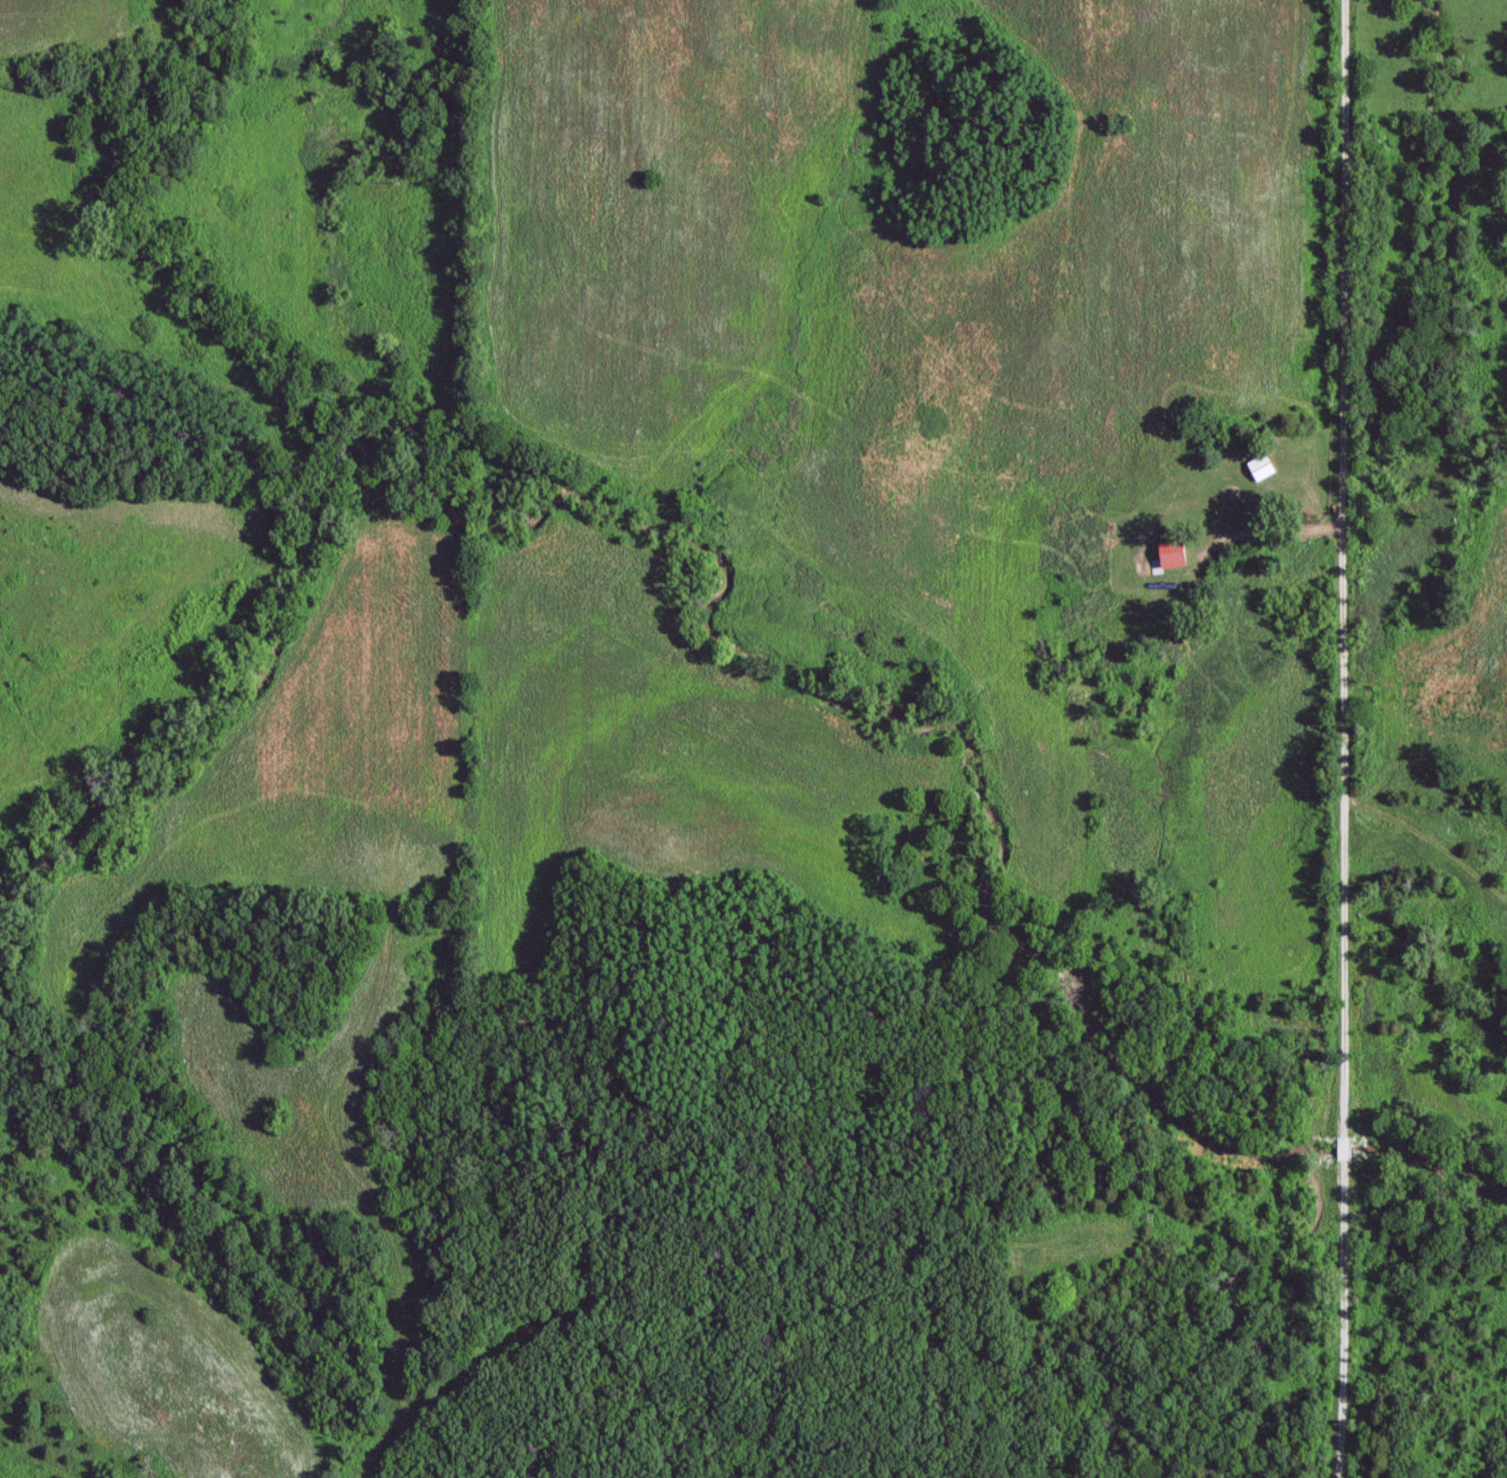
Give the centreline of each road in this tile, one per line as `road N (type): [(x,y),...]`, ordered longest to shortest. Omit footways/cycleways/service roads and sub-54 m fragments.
road 1 (residential): [(1344,1217),(1341,0)]
road 2 (residential): [(1332,1477),(1344,1217)]

